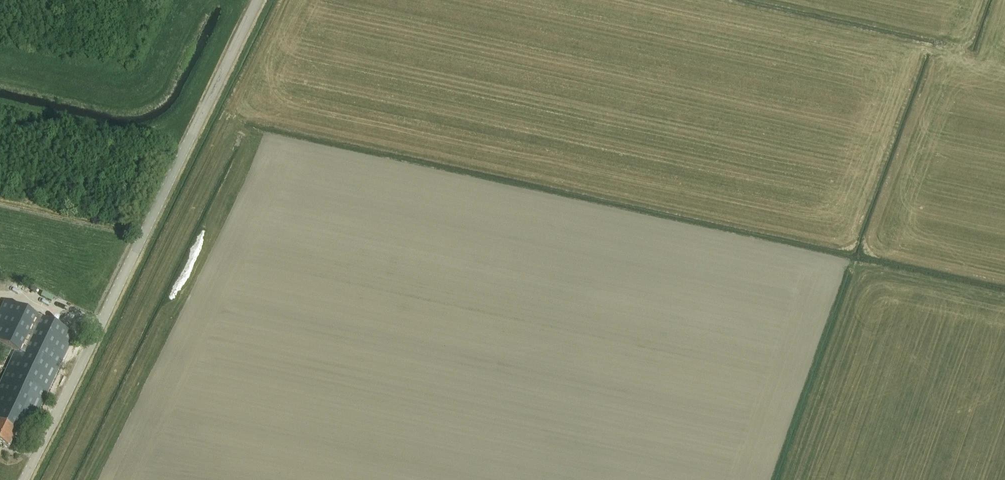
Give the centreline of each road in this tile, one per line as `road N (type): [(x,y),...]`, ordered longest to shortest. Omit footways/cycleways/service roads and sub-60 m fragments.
road 1 (tertiary): [(25,479),(259,0)]

